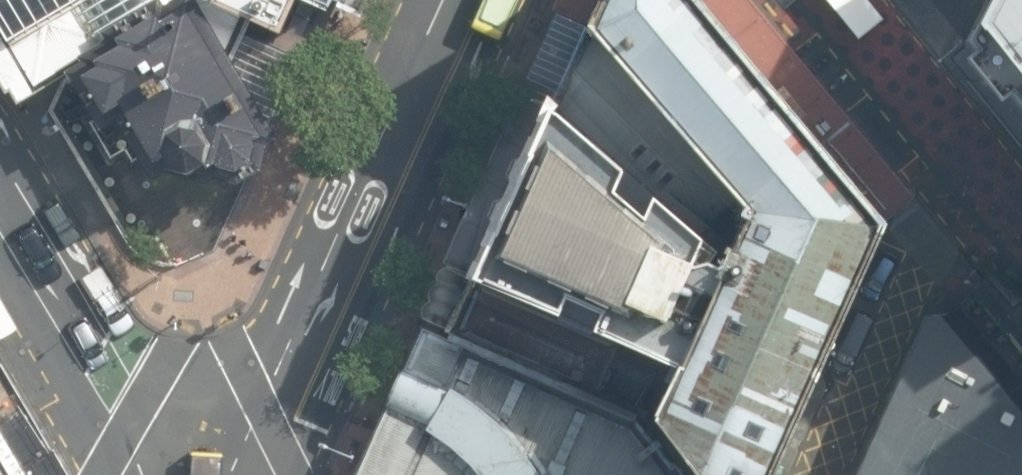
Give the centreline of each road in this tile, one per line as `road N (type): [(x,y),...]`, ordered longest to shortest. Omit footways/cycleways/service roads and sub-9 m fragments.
road 1 (secondary): [(256,474),(314,378),(487,0)]
road 2 (unclassified): [(820,0),(1021,250)]
road 3 (tertiary): [(151,474),(0,228)]

